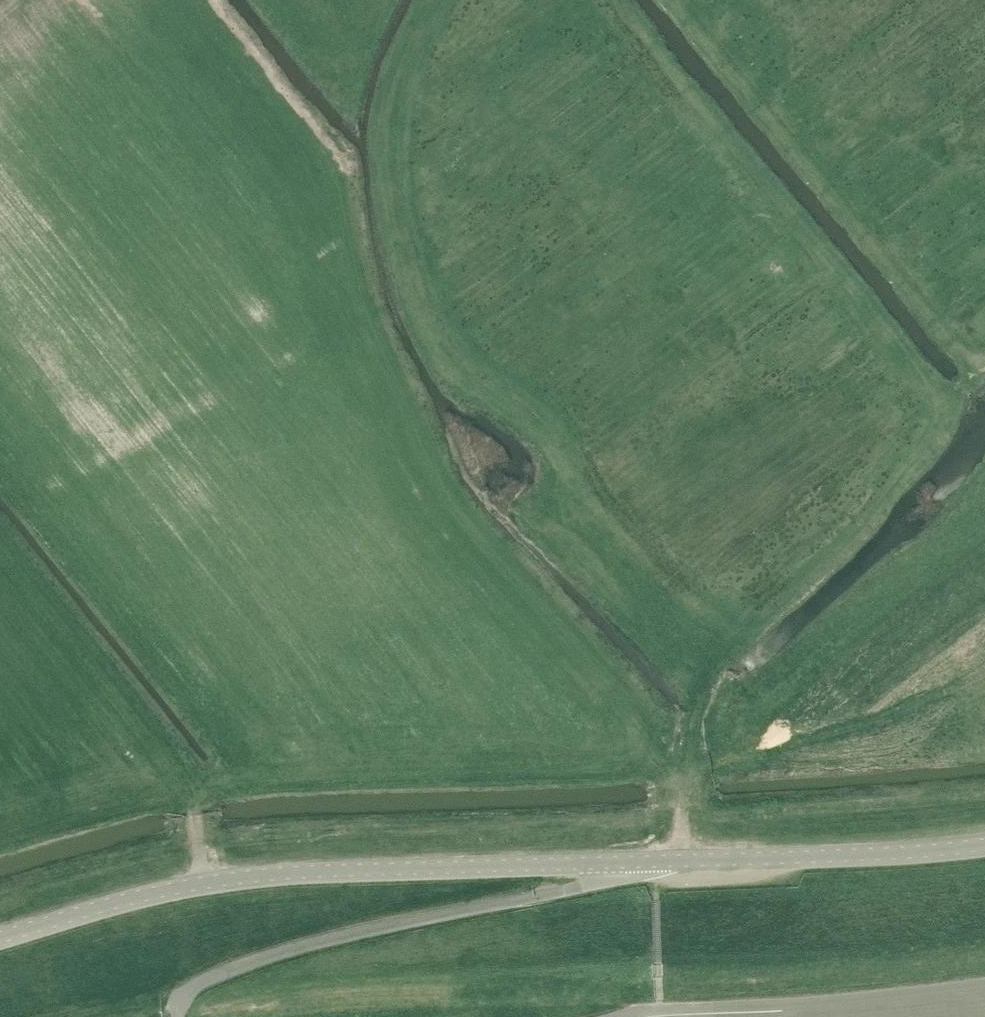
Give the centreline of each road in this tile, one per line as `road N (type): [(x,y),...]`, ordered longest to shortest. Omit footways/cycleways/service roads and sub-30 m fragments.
road 1 (tertiary): [(0,939),(144,895),(247,877),(984,846)]

